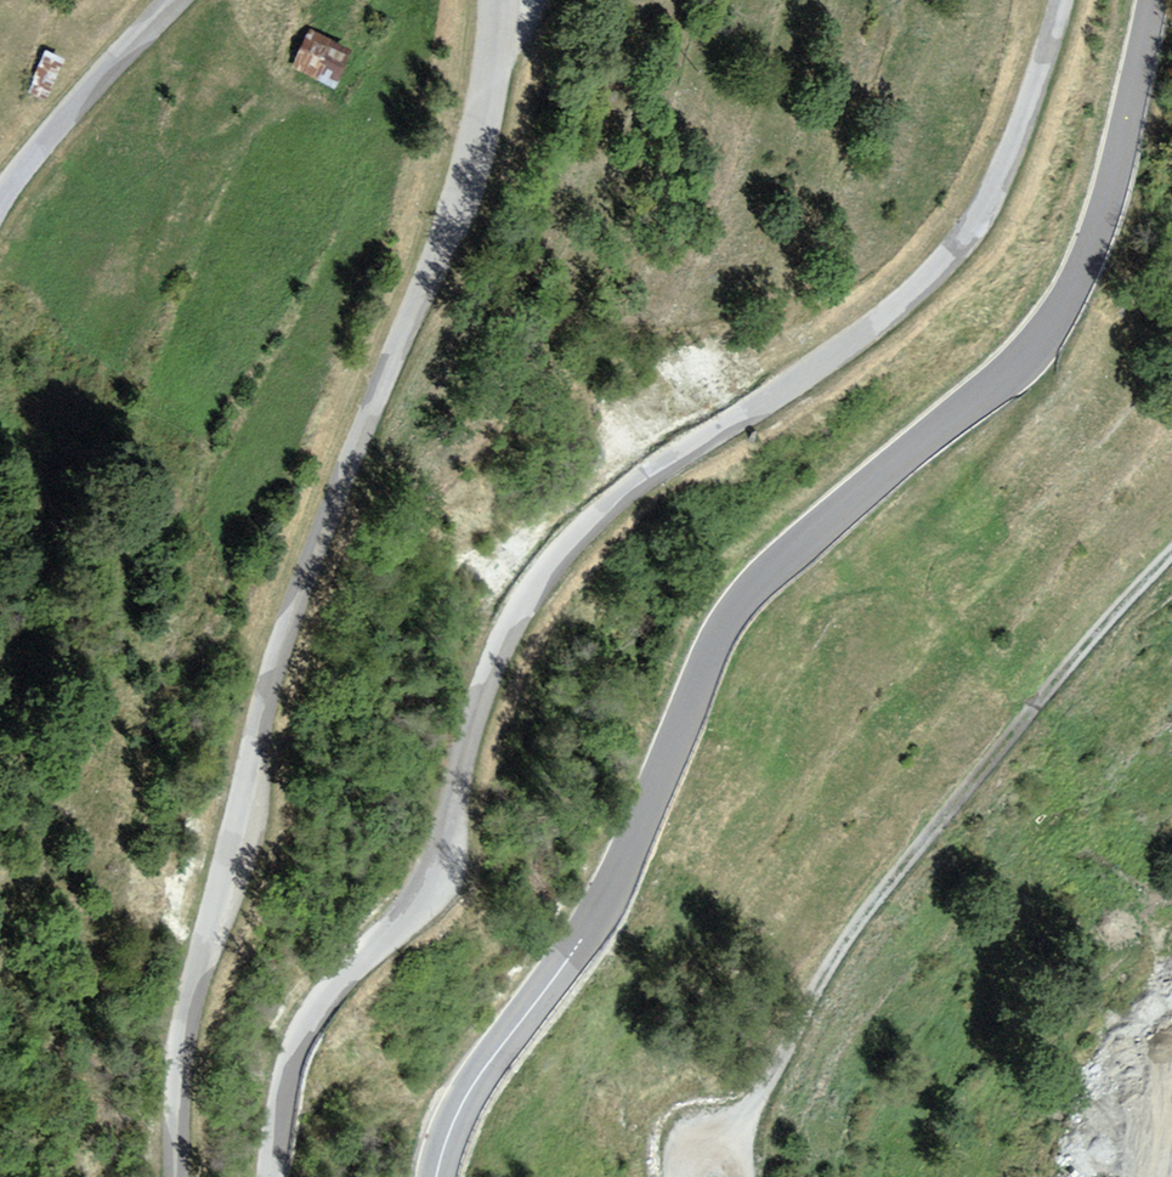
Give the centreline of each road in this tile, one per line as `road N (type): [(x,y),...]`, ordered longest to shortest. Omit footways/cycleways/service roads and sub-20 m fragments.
road 1 (unclassified): [(1060,0),(1004,168),(957,248),(853,341),(645,478),(539,580),(490,668),(434,874),(306,1023),(270,1176)]
road 2 (tertiary): [(436,1176),(473,1085),(613,884),(728,616),(822,525),(1025,358),(1049,326),(1104,206),(1152,0)]
road 3 (unclassified): [(176,1176),(177,1068),(240,807),(291,621),(459,193),(482,97),(493,0)]
road 4 (track): [(1171,568),(865,926),(726,1154)]
road 5 (unclassified): [(171,0),(0,198)]

